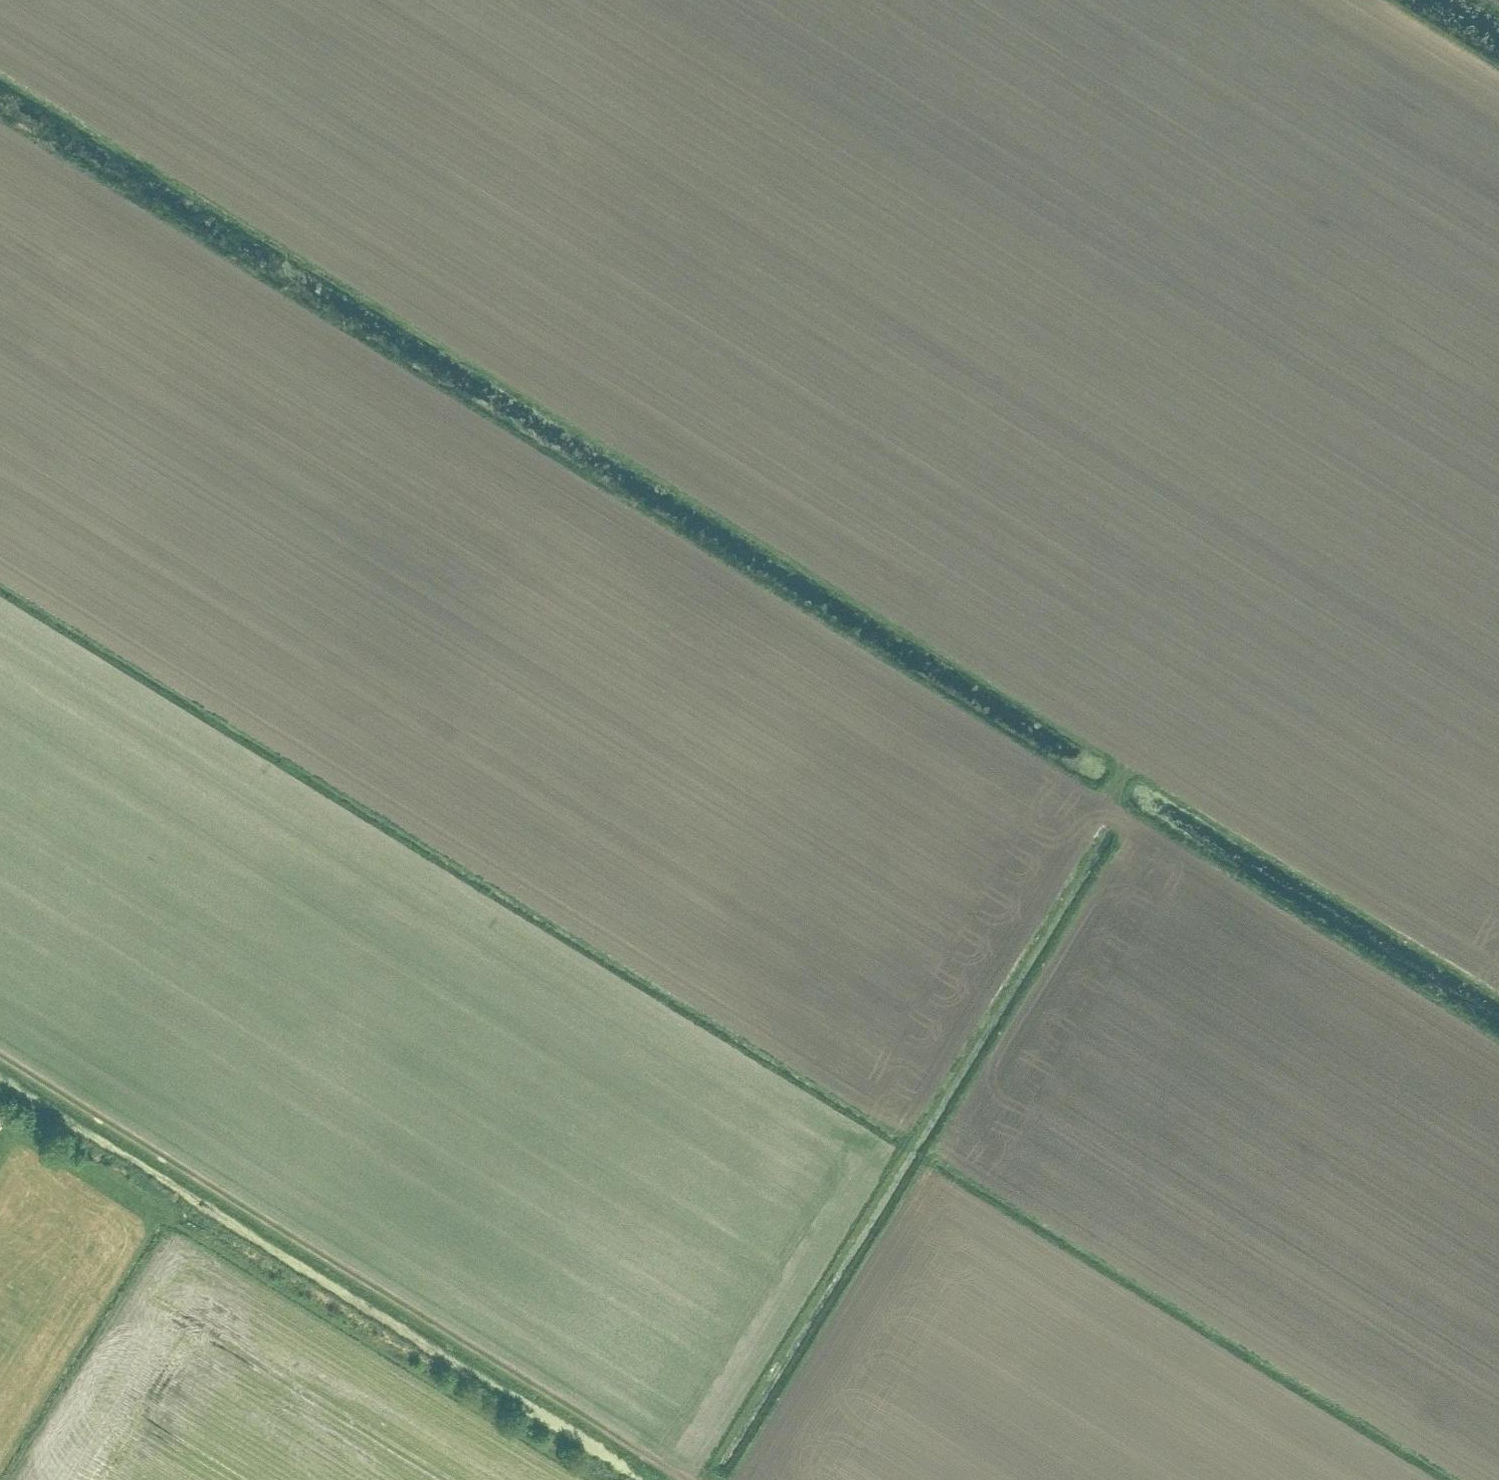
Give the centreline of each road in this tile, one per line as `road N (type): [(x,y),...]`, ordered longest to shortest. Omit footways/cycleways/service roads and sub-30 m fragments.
road 1 (track): [(678,1476),(0,1059)]

